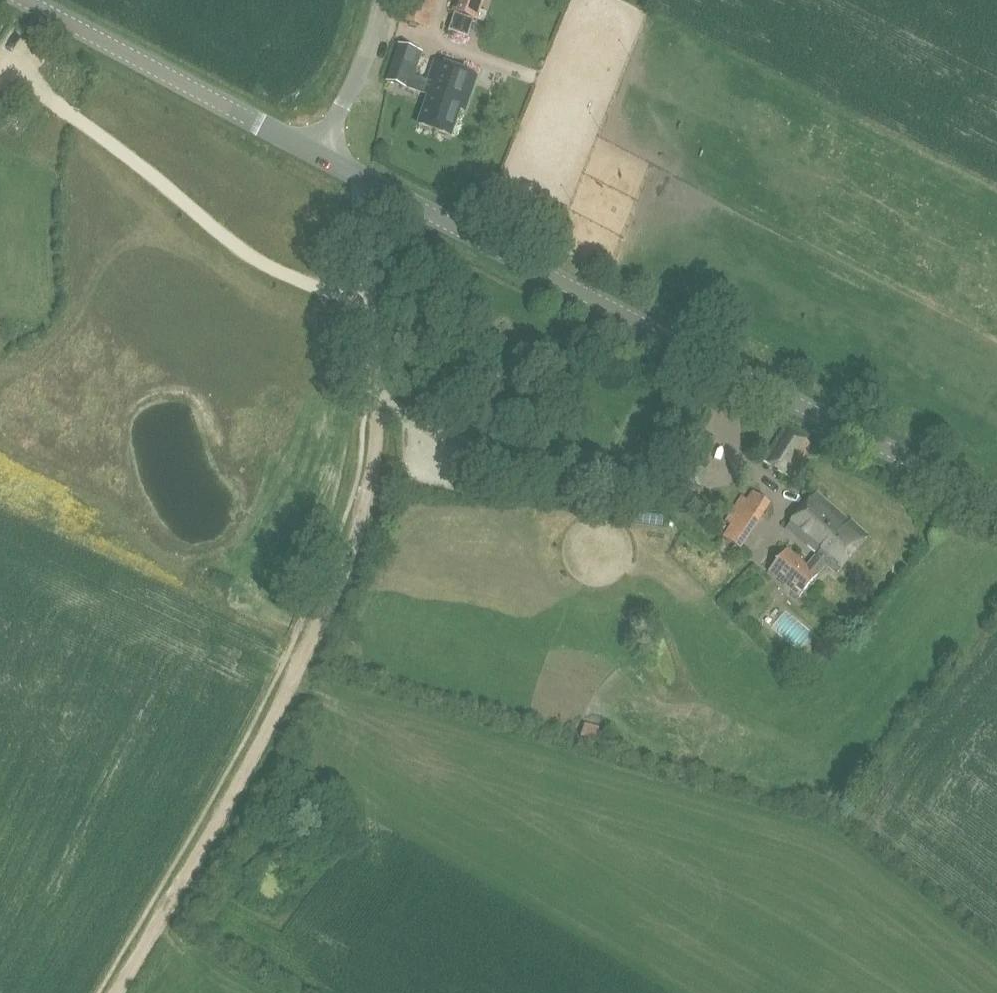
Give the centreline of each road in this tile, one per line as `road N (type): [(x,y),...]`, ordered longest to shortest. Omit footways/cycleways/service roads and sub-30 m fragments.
road 1 (tertiary): [(996,492),(363,177)]
road 2 (track): [(379,400),(373,473),(340,573),(248,779),(119,992)]
road 3 (tertiary): [(45,0),(318,155)]
road 4 (unclassified): [(379,400),(363,177)]
road 5 (unclassified): [(377,0),(360,80),(318,155)]

